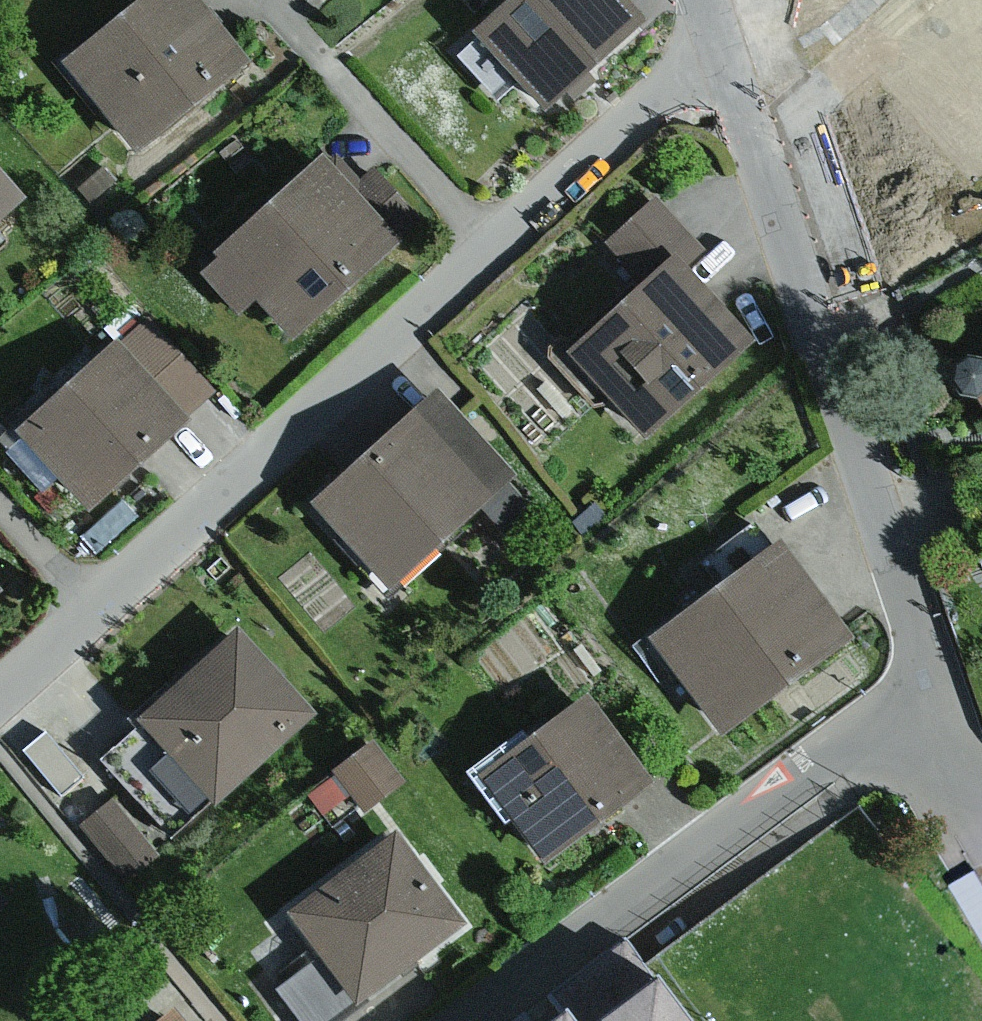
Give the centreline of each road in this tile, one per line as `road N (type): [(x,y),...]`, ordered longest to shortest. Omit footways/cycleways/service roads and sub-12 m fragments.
road 1 (residential): [(0,691),(650,100),(723,71)]
road 2 (residential): [(723,71),(928,678)]
road 3 (residential): [(469,1020),(928,678)]
road 4 (residential): [(928,678),(968,788),(981,793)]

